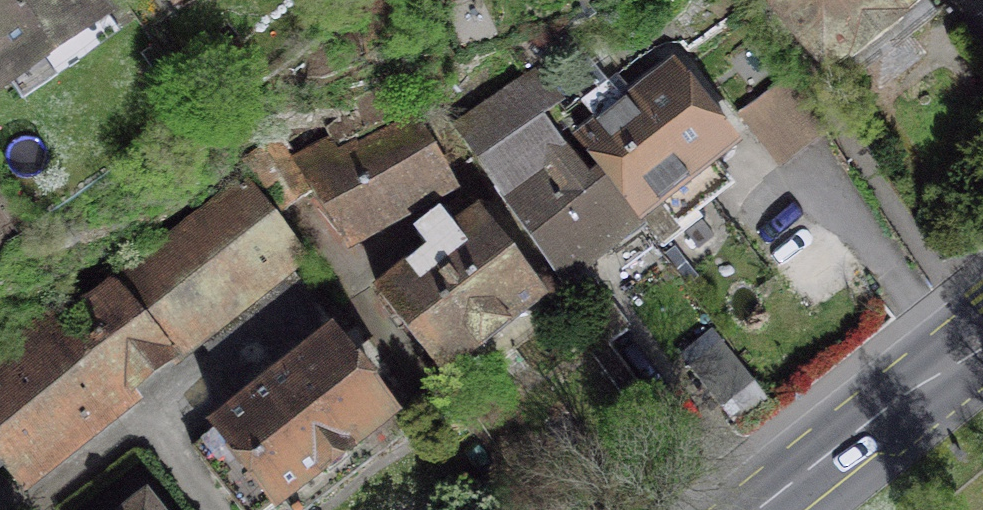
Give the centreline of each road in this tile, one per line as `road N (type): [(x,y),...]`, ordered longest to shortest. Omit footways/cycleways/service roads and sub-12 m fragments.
road 1 (primary): [(982,331),(757,509)]

